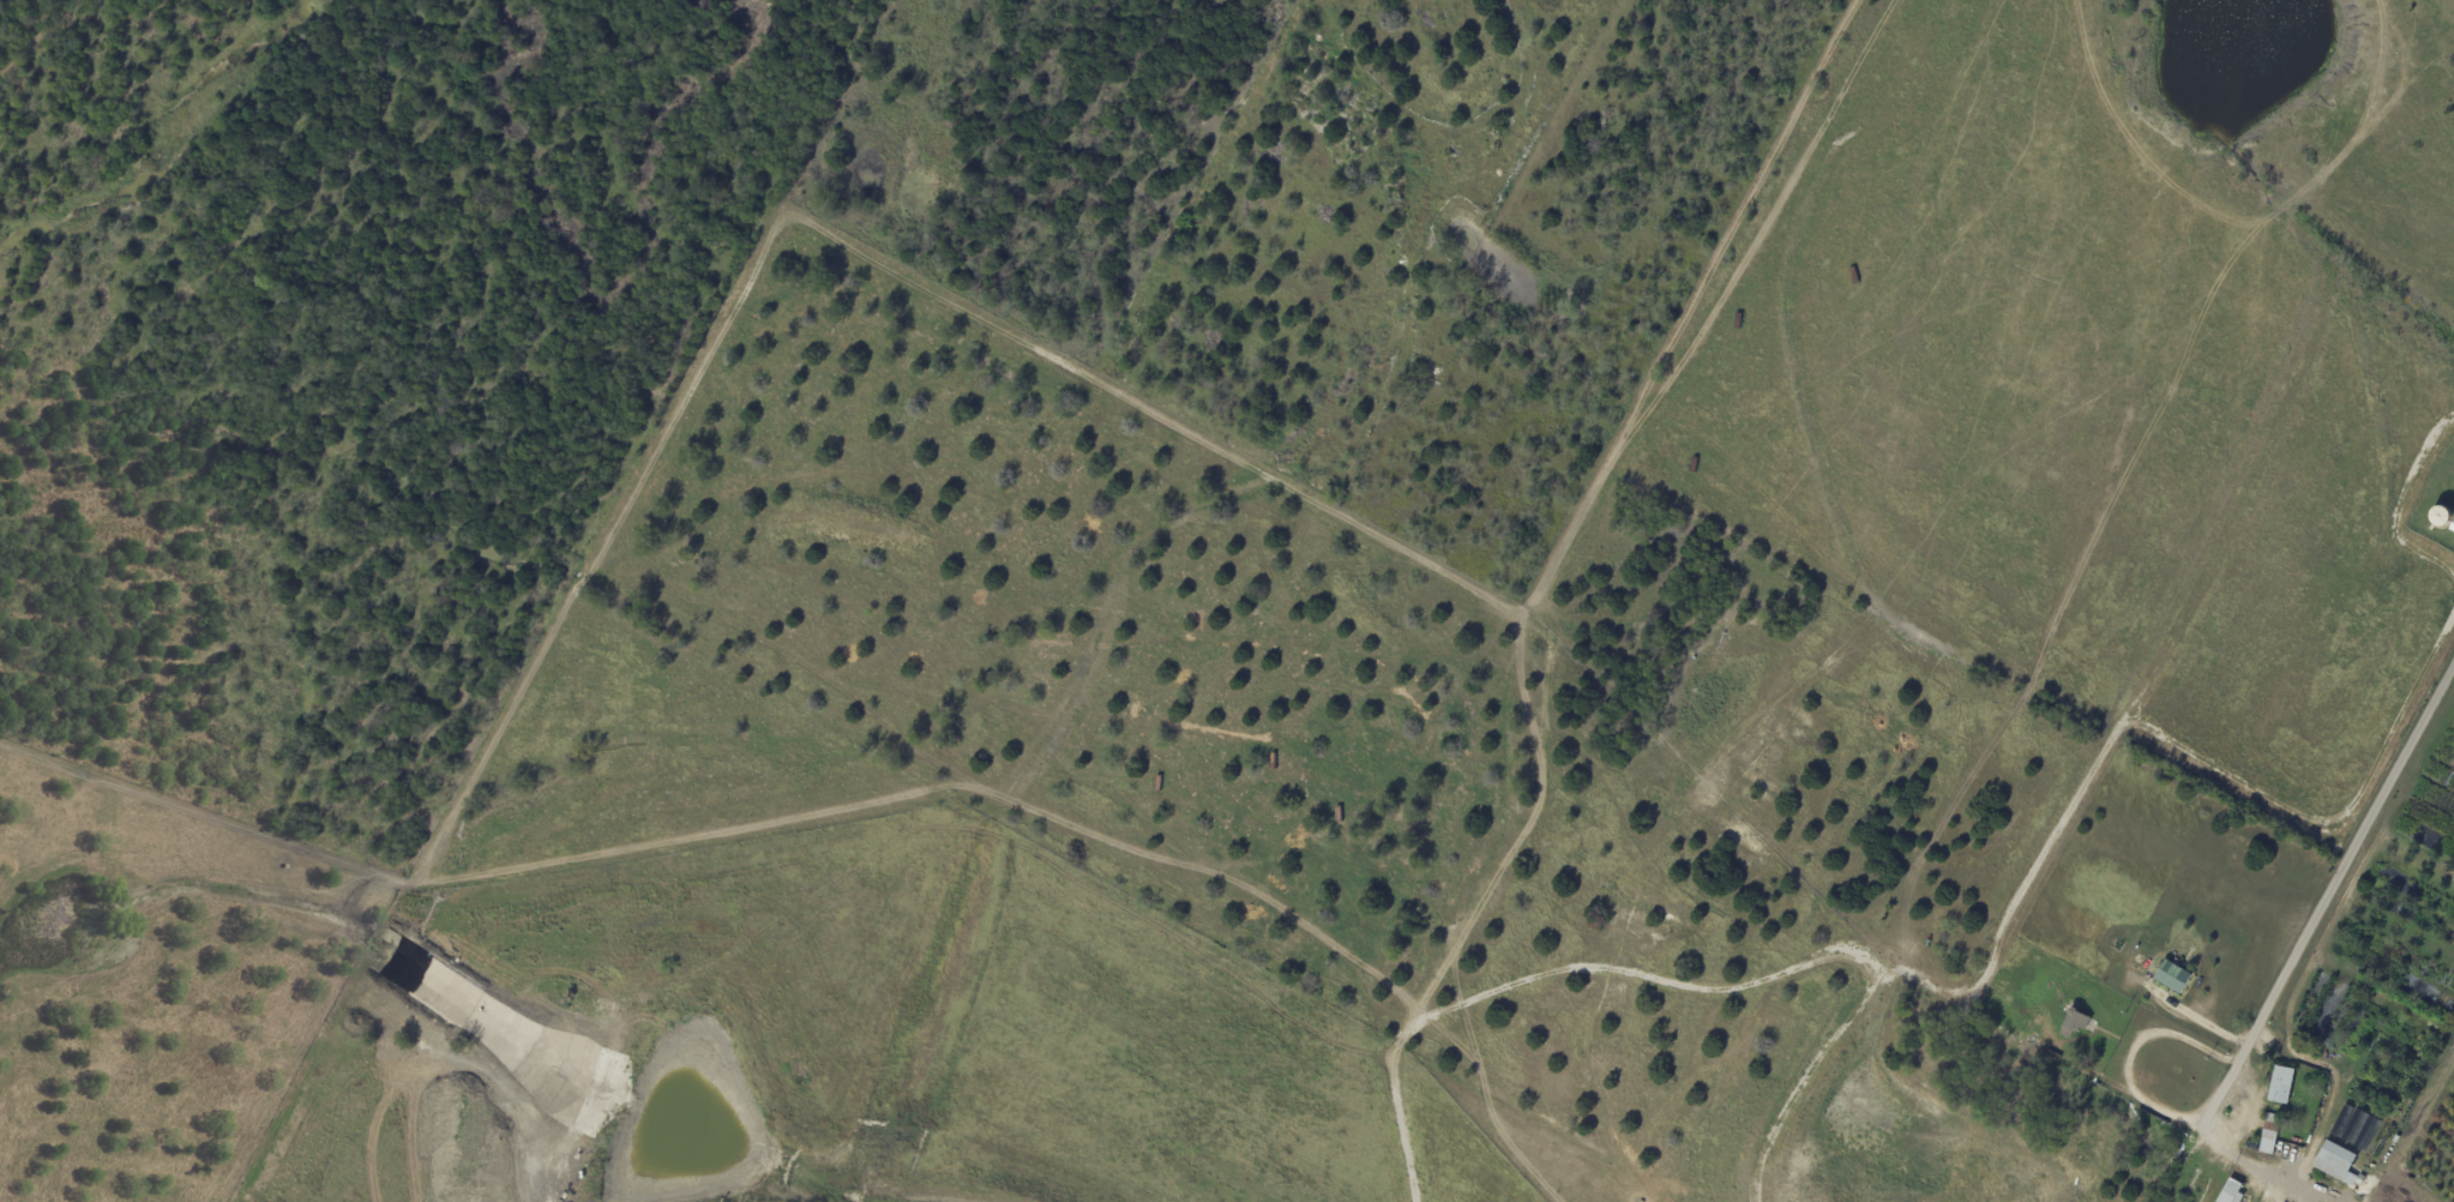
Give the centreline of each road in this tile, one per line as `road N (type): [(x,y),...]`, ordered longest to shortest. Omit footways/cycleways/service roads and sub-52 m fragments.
road 1 (residential): [(2453,662),(2200,1120),(2243,1172),(2297,1201)]

